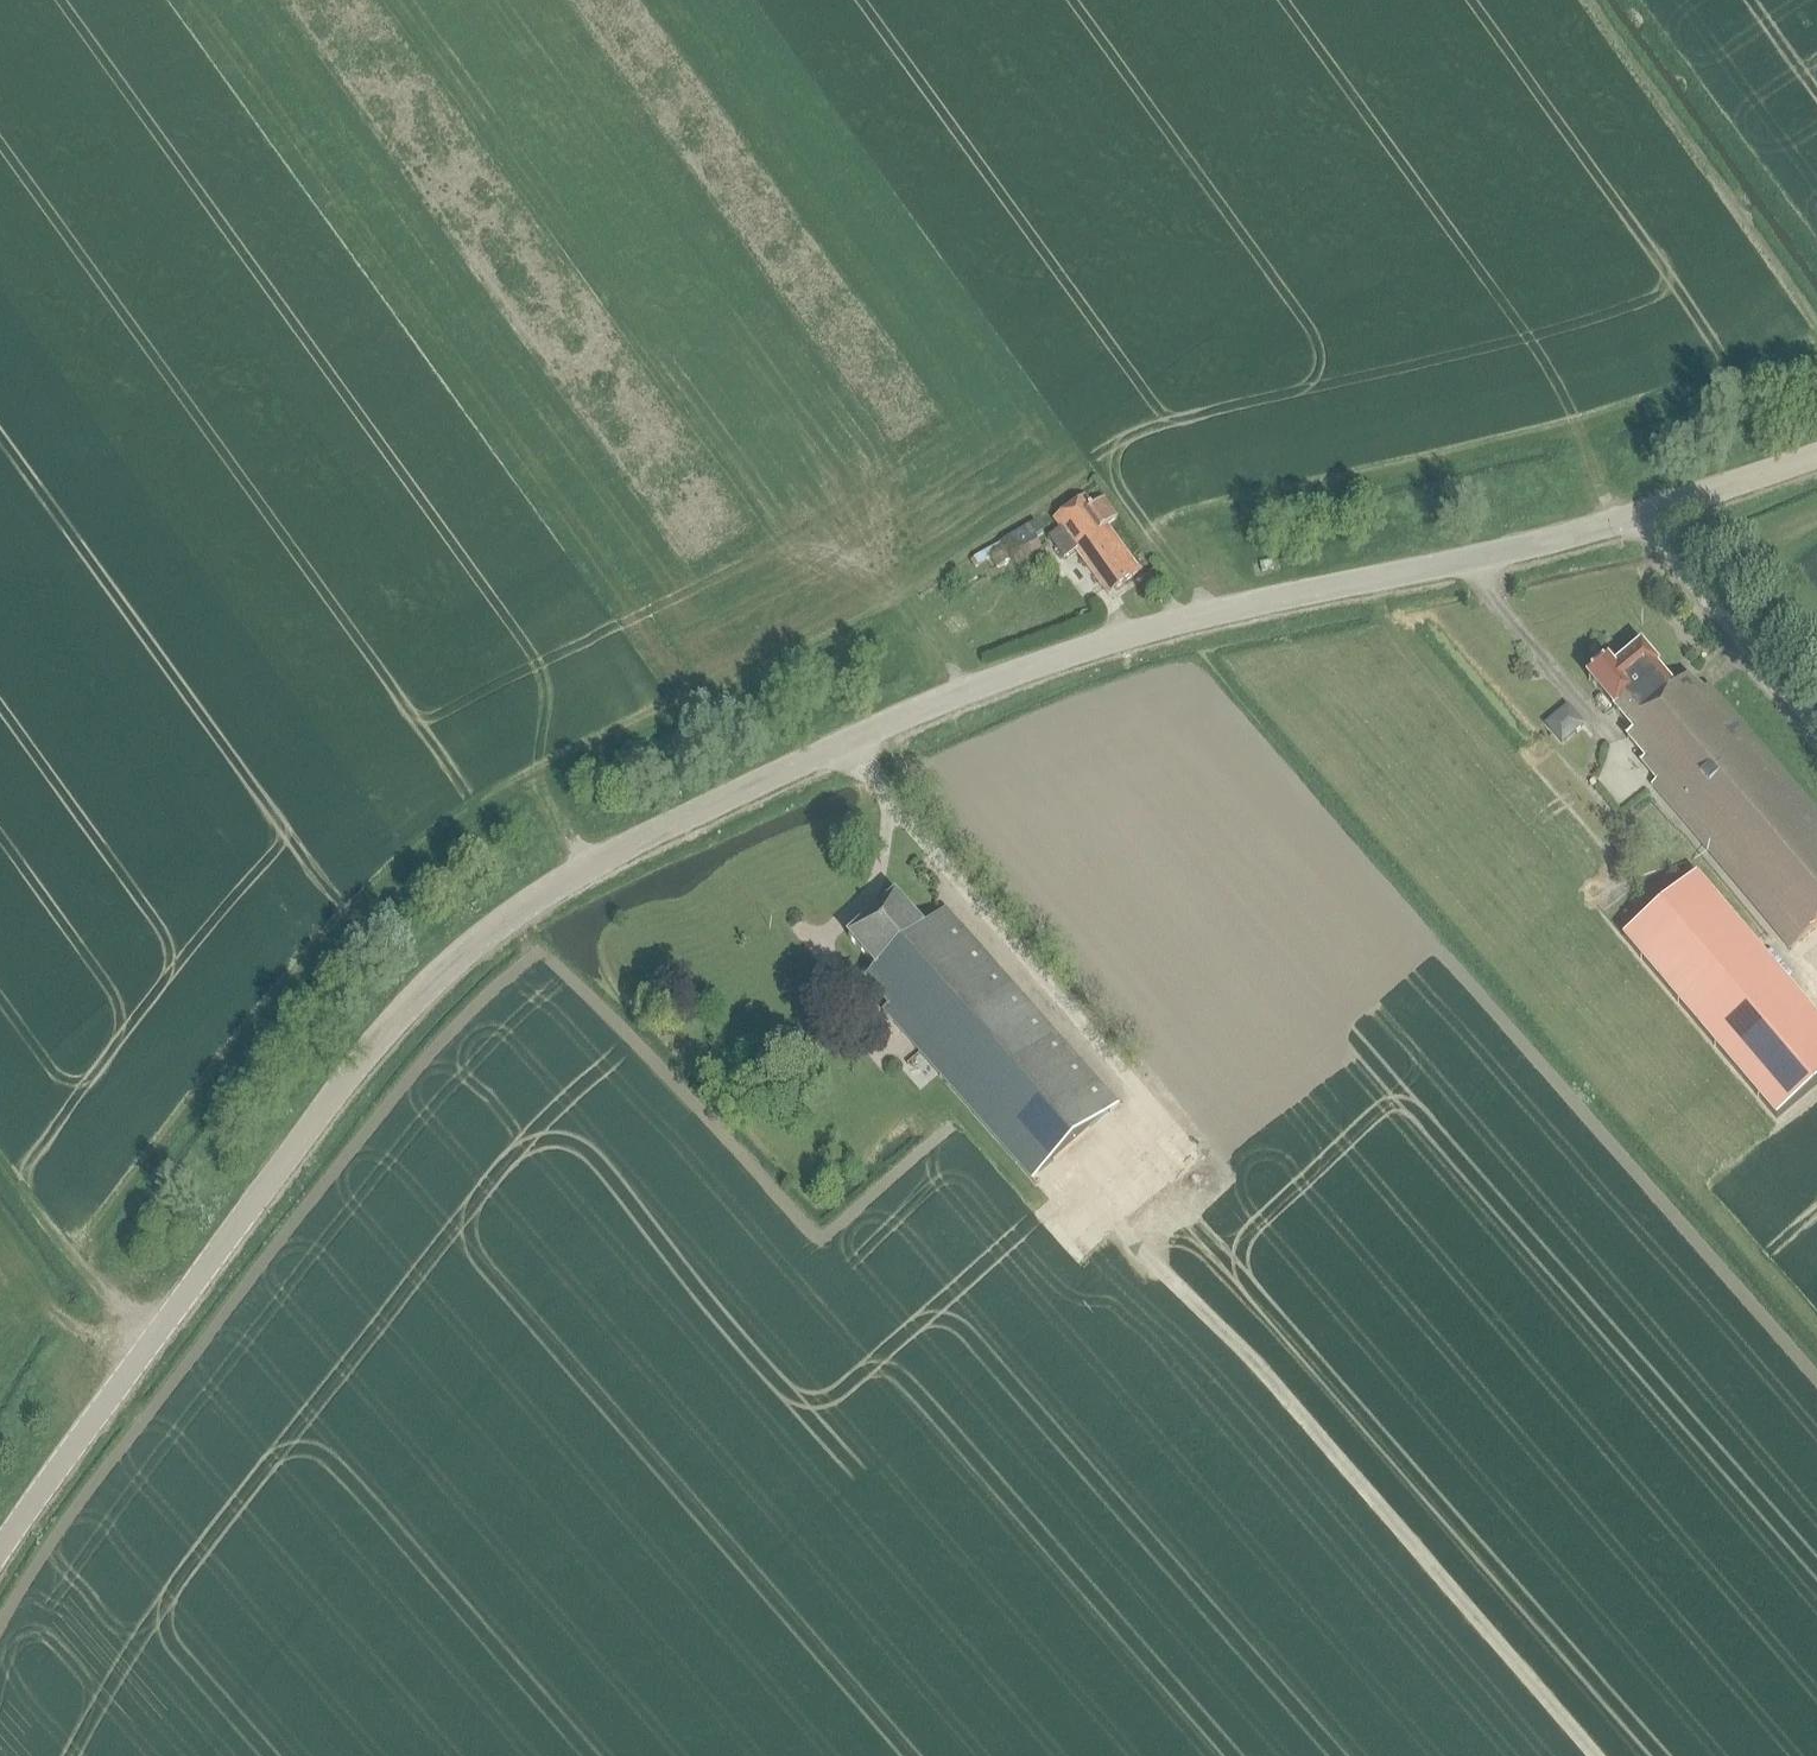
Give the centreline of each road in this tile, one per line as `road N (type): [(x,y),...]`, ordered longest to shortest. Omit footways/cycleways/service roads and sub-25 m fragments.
road 1 (tertiary): [(0,1553),(310,1132),(425,994),(556,888),(699,812),(1038,664),(1273,600),(1545,545),(1816,457)]

